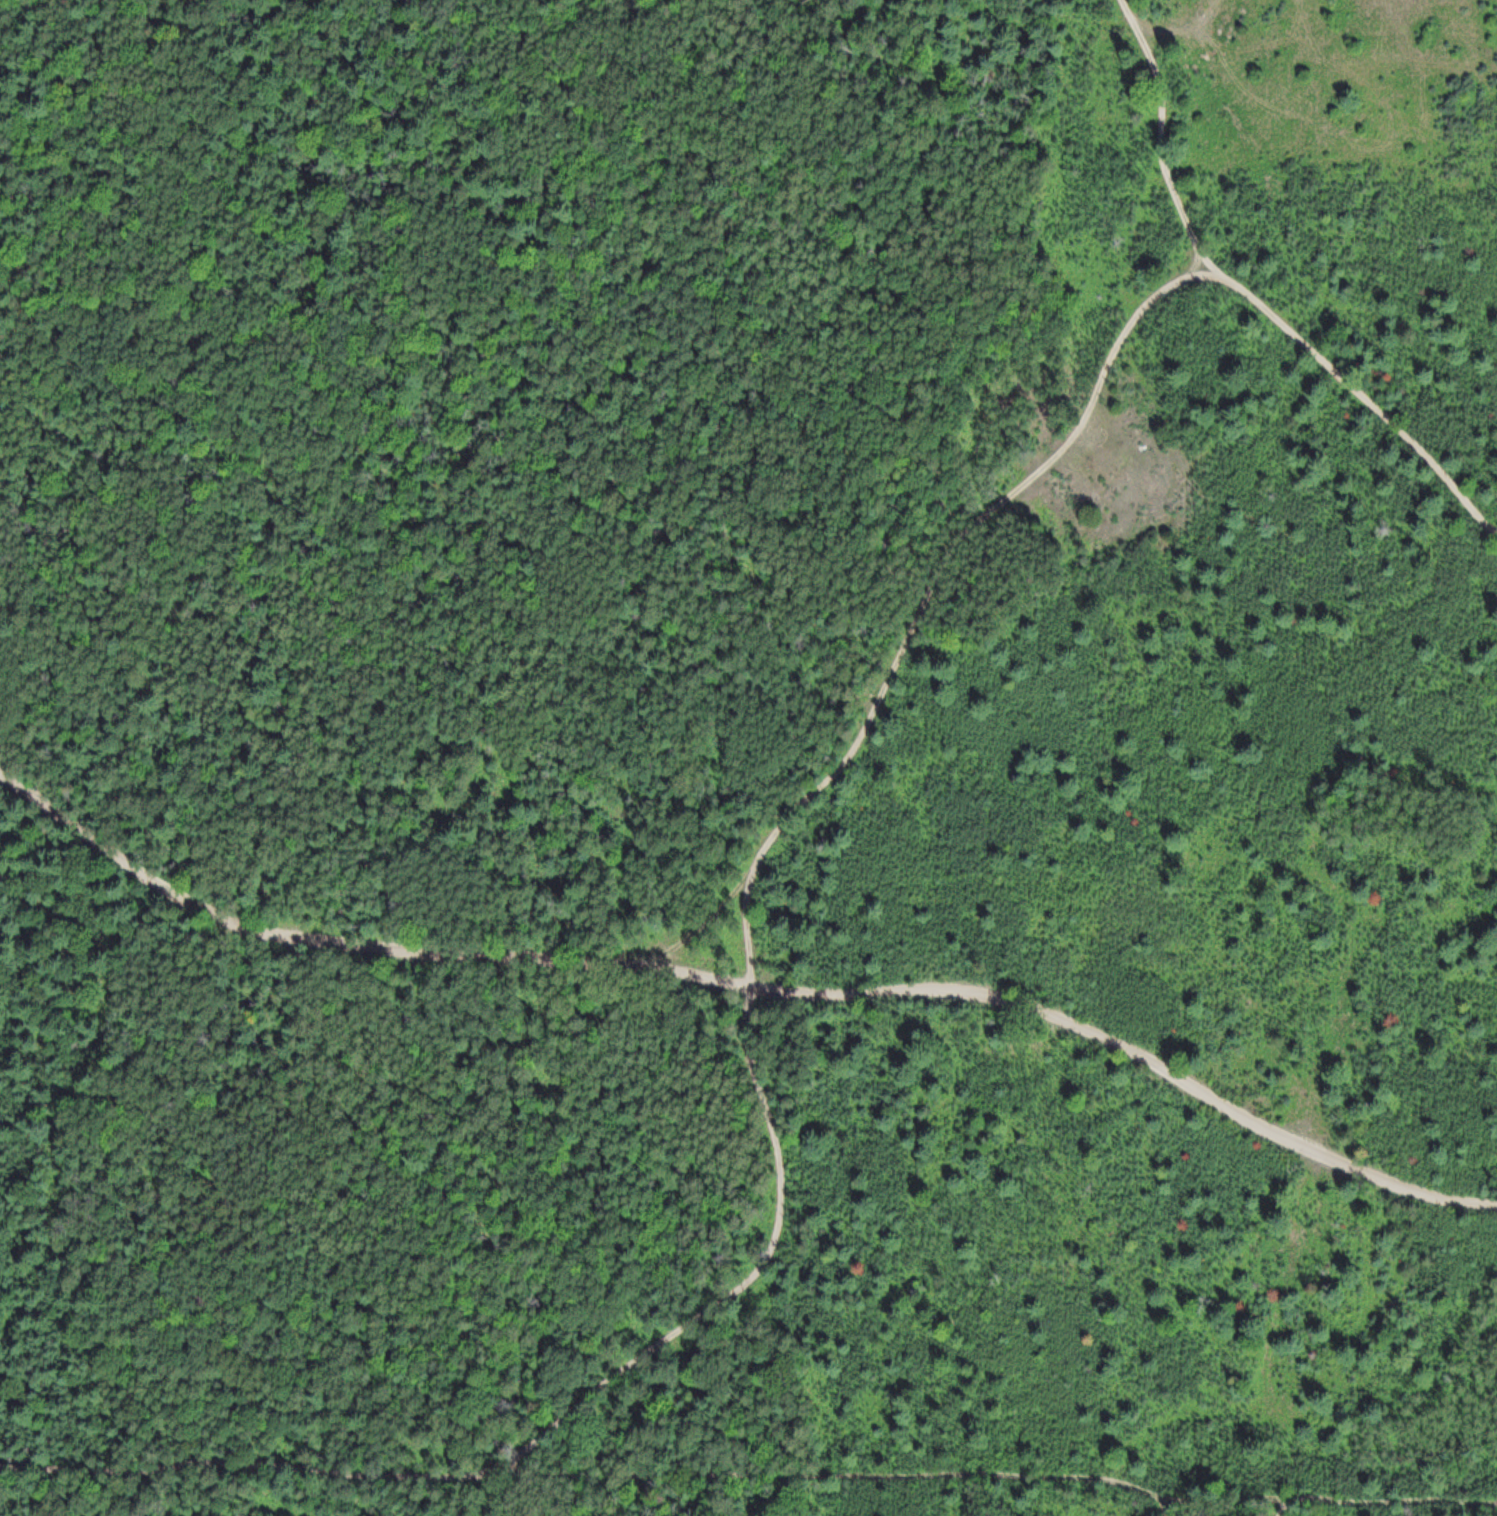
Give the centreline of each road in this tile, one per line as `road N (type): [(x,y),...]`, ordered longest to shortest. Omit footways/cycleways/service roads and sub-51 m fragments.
road 1 (track): [(1496,1213),(1415,1197),(1329,1162),(1039,1008),(970,991),(807,992),(644,966),(326,940),(176,892),(0,778)]
road 2 (track): [(0,1463),(242,1473),(1069,1478),(1173,1500),(1394,1511),(1496,1505)]
road 3 (track): [(756,986),(754,865),(792,814),(853,758),(952,554),(1077,435),(1140,305),(1166,284),(1222,274)]
road 4 (track): [(1122,0),(1158,71),(1164,160),(1205,256),(1420,447),(1496,534)]
road 5 (track): [(644,966),(707,928),(754,865)]

